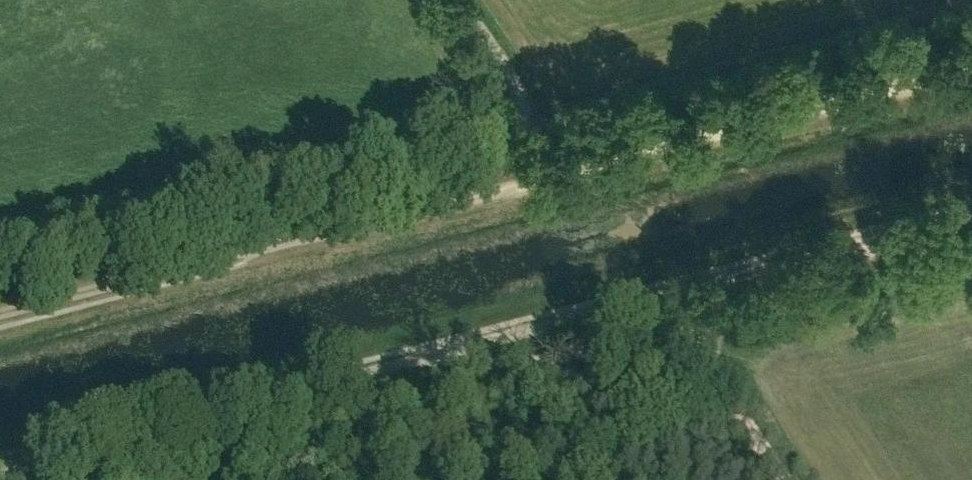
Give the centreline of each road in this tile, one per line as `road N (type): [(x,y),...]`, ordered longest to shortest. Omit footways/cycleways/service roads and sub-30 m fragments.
road 1 (track): [(0,466),(971,215)]
road 2 (track): [(292,244),(317,220),(376,190),(512,144),(531,112),(581,125),(771,94),(853,101)]
road 3 (track): [(853,101),(292,244)]
road 4 (track): [(292,244),(0,317)]
road 5 (track): [(680,334),(507,365),(470,365),(442,353)]
road 6 (track): [(680,334),(840,278),(862,243)]
road 7 (track): [(783,479),(680,334)]
road 8 (unclassified): [(531,112),(460,0)]
road 9 (track): [(971,71),(853,101)]

